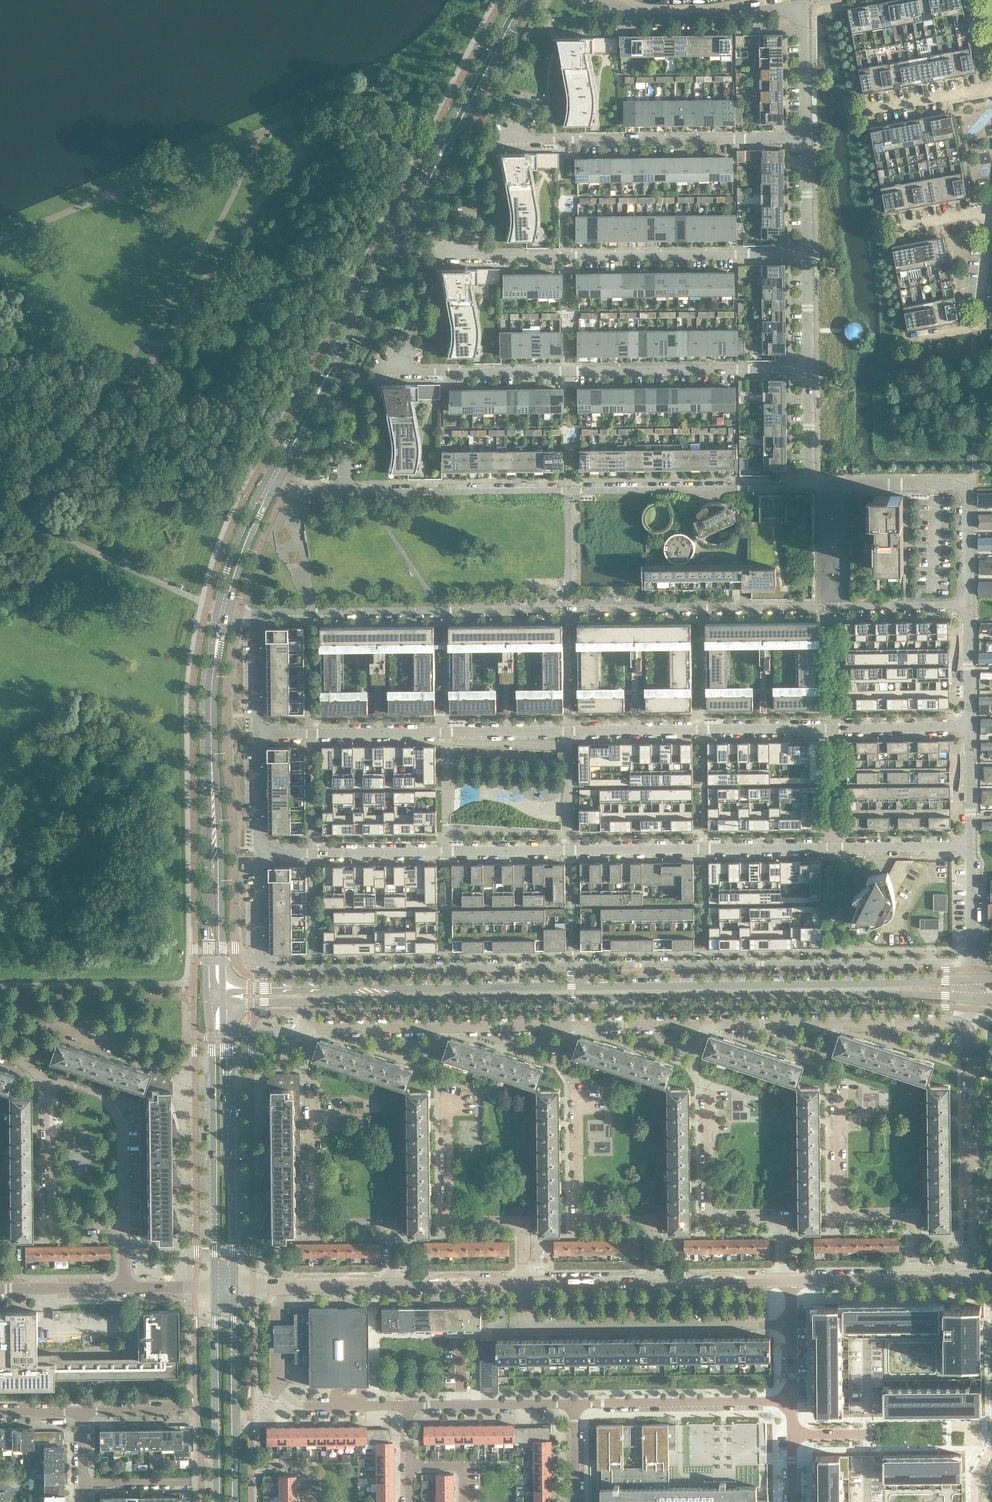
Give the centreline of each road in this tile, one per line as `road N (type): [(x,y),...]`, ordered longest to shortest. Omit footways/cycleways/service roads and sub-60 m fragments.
road 1 (residential): [(972,959),(272,968),(260,958),(259,851)]
road 2 (unclassified): [(256,613),(968,604)]
road 3 (residential): [(259,851),(971,845)]
road 4 (residential): [(303,1001),(305,1018),(323,1029),(964,1026)]
road 5 (tertiary): [(971,979),(303,988)]
road 6 (tertiary): [(303,1001),(971,997)]
road 7 (unclassified): [(811,482),(288,486),(273,477)]
road 8 (secondary): [(273,477),(519,0)]
road 9 (residential): [(443,731),(971,727)]
road 10 (residential): [(811,365),(390,371)]
road 11 (secondary): [(223,607),(211,636),(207,699),(210,996)]
road 12 (secondary): [(224,989),(214,699),(223,607)]
road 13 (residential): [(807,251),(448,252)]
road 14 (residential): [(790,1323),(524,1327),(522,1284)]
road 15 (residential): [(805,138),(500,142)]
road 16 (secondary): [(210,996),(213,1287)]
road 17 (secondary): [(233,1288),(225,1003)]
road 18 (residential): [(391,1285),(387,1230),(328,1227),(313,1214),(313,1121),(338,1118)]
road 19 (unclassified): [(974,1278),(964,1026)]
road 20 (residential): [(913,1278),(907,1217),(846,1217),(838,1209),(840,1094)]
road 21 (residential): [(651,1282),(650,1223),(582,1218),(578,1210),(578,1098)]
road 22 (residential): [(522,1284),(518,1229),(451,1220),(448,1112),(460,1103)]
road 23 (residential): [(787,1280),(778,1221),(713,1215),(710,1098)]
road 24 (residential): [(123,1224),(54,1226),(48,1217),(49,1080)]
road 25 (residential): [(791,1400),(575,1405)]
road 26 (secondary): [(213,1287),(217,1501)]
road 27 (secondary): [(235,1501),(233,1288)]
road 28 (residential): [(796,8),(679,17),(607,0)]
road 29 (residential): [(123,1224),(121,1127),(104,1095),(49,1080)]
road 30 (residential): [(443,731),(258,734)]
road 31 (residential): [(914,338),(983,327),(991,219)]
road 32 (residential): [(233,1288),(391,1285)]
road 33 (unclassified): [(811,482),(965,488)]
road 34 (residential): [(25,1065),(42,1022),(140,1054)]
road 35 (secondary): [(223,607),(273,477)]
road 36 (residential): [(651,1282),(787,1280)]
road 37 (residential): [(805,138),(806,31),(796,8)]
road 38 (residential): [(391,1285),(522,1284)]
road 39 (residential): [(522,1284),(651,1282)]
road 40 (residential): [(787,1280),(913,1278)]
road 41 (unclassified): [(0,1288),(125,1287)]
road 42 (unclassified): [(971,727),(968,604)]
road 43 (residential): [(256,613),(258,734)]

